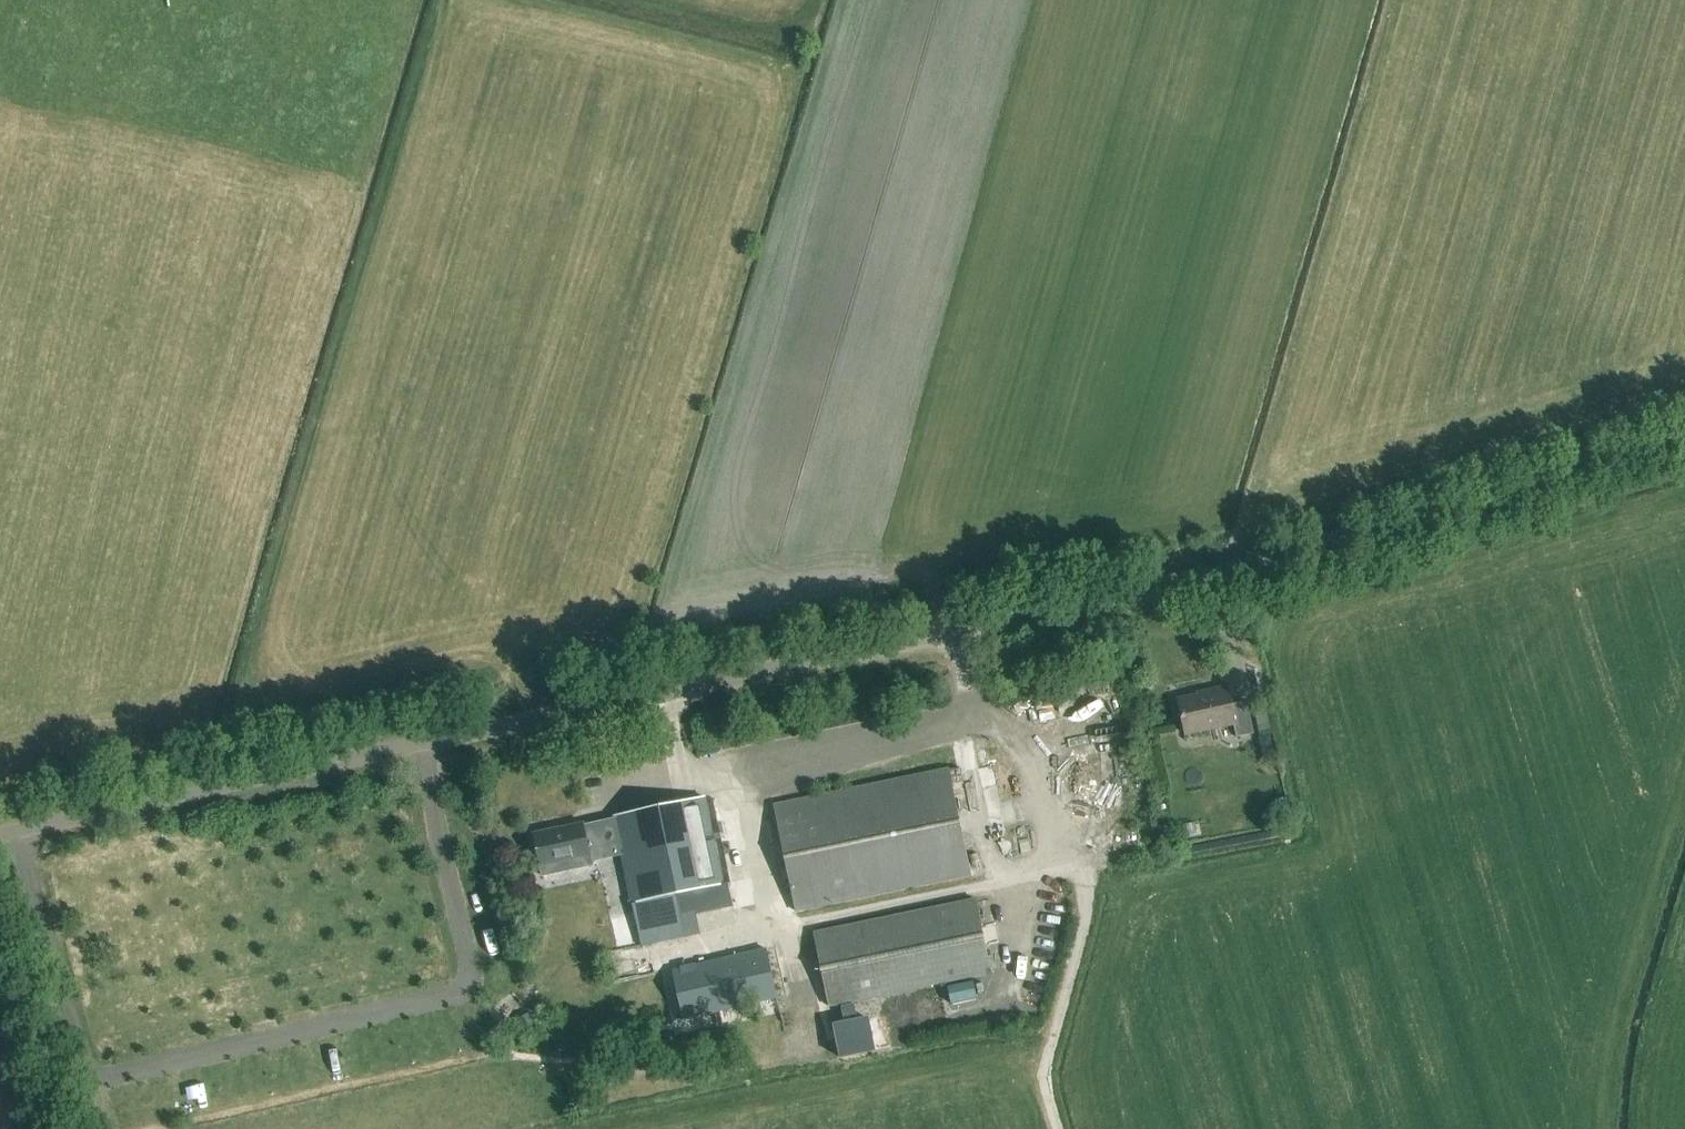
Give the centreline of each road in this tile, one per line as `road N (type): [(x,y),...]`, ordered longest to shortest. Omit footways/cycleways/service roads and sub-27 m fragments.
road 1 (unclassified): [(0,845),(654,696),(945,648),(1684,430)]

